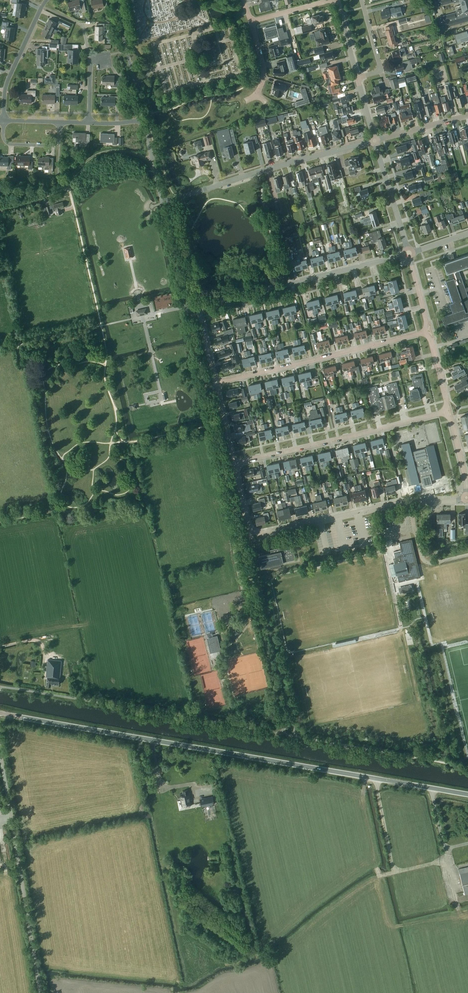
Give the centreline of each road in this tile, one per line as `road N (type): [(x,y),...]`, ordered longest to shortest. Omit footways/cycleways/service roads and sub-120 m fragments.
road 1 (secondary): [(467,794),(0,713)]
road 2 (residential): [(215,383),(203,304),(409,253)]
road 3 (residential): [(467,500),(398,502),(258,533),(248,525),(233,463)]
road 4 (unclassified): [(41,992),(0,750)]
road 5 (residential): [(162,200),(374,140)]
road 6 (residential): [(233,463),(444,412)]
road 7 (residential): [(215,383),(424,332)]
road 8 (residential): [(4,120),(7,81),(46,0)]
road 9 (residential): [(143,119),(115,0)]

